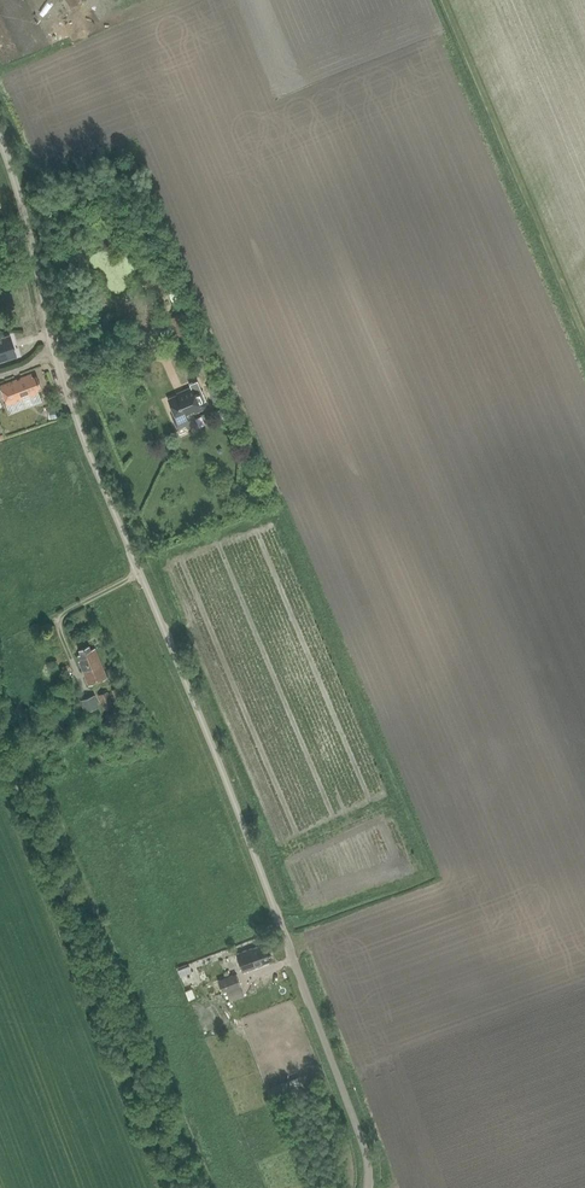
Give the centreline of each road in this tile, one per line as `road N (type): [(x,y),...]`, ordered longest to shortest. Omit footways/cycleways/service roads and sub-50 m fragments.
road 1 (unclassified): [(368,1187),(365,1153),(219,768),(85,450),(0,147)]

